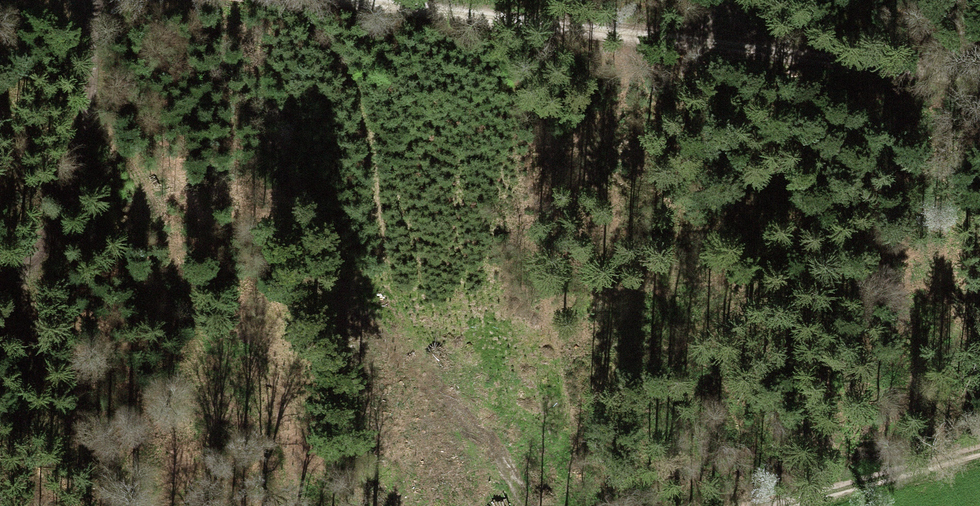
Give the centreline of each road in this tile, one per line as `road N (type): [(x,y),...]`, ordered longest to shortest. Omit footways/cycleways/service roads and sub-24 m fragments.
road 1 (track): [(979,86),(868,59),(324,0)]
road 2 (track): [(0,285),(37,251),(72,174),(96,0)]
road 3 (track): [(782,505),(979,448)]

